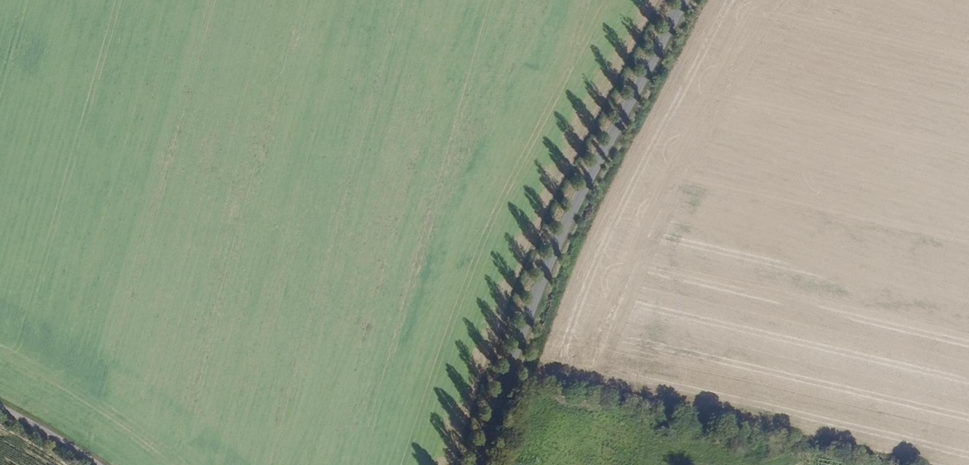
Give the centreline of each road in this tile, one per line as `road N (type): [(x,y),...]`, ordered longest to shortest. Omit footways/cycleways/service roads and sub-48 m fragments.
road 1 (unclassified): [(472,464),(576,204),(643,72),(691,0)]

